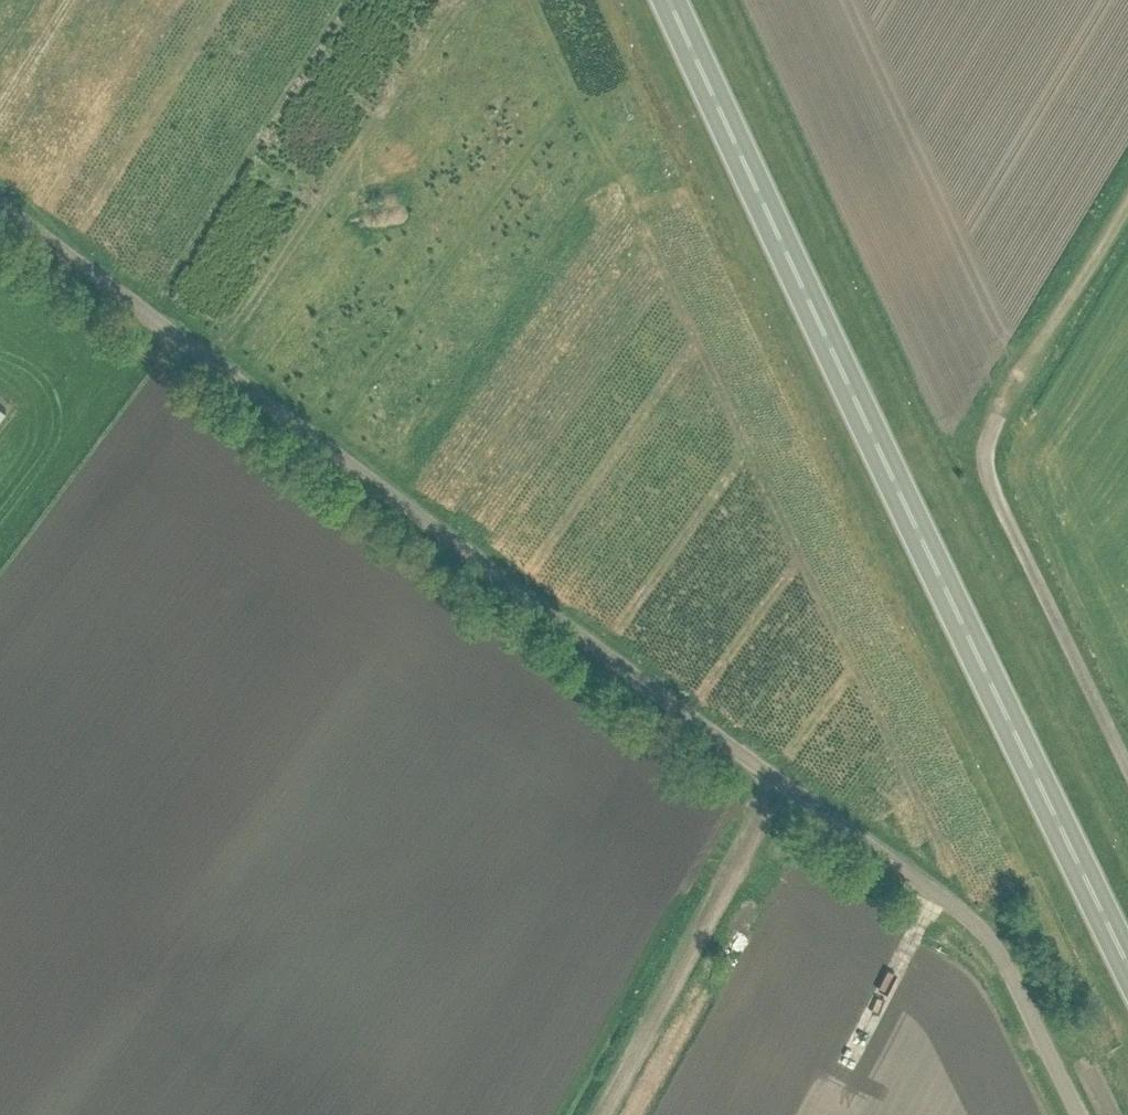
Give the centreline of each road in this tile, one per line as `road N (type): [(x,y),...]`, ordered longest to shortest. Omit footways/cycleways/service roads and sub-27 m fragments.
road 1 (unclassified): [(1080,1114),(1009,972),(963,911),(0,200)]
road 2 (trunk): [(1127,968),(670,0)]
road 3 (track): [(1127,768),(996,497),(985,454),(995,420),(1127,199)]
road 4 (track): [(782,783),(601,1114)]

